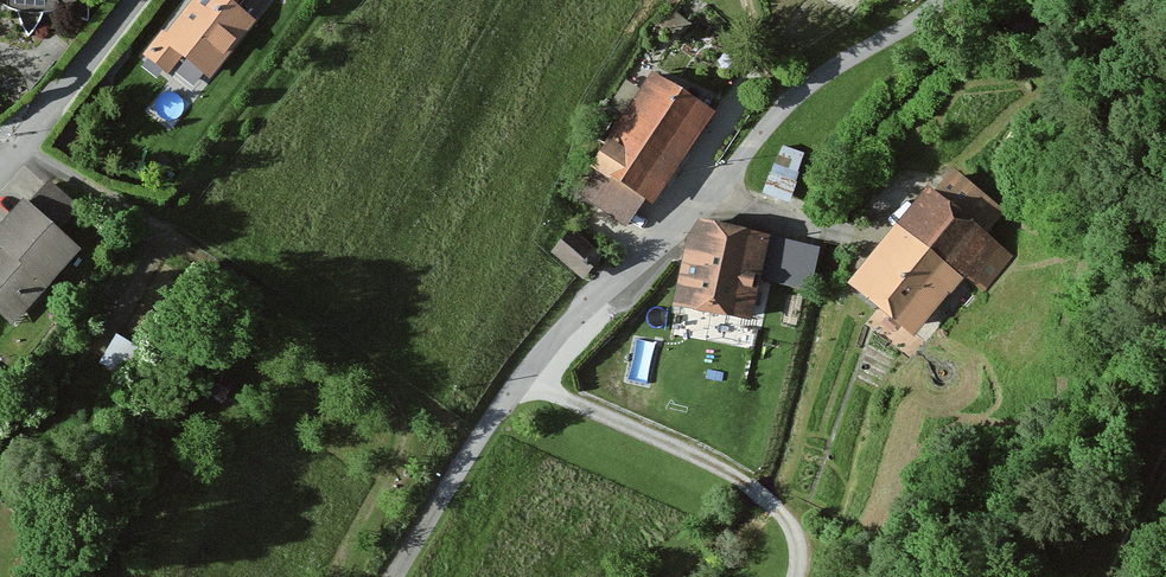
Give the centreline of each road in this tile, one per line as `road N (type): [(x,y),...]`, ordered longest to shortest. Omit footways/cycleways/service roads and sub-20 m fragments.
road 1 (unclassified): [(397,576),(519,376),(760,127),(923,0)]
road 2 (residential): [(130,0),(0,157)]

